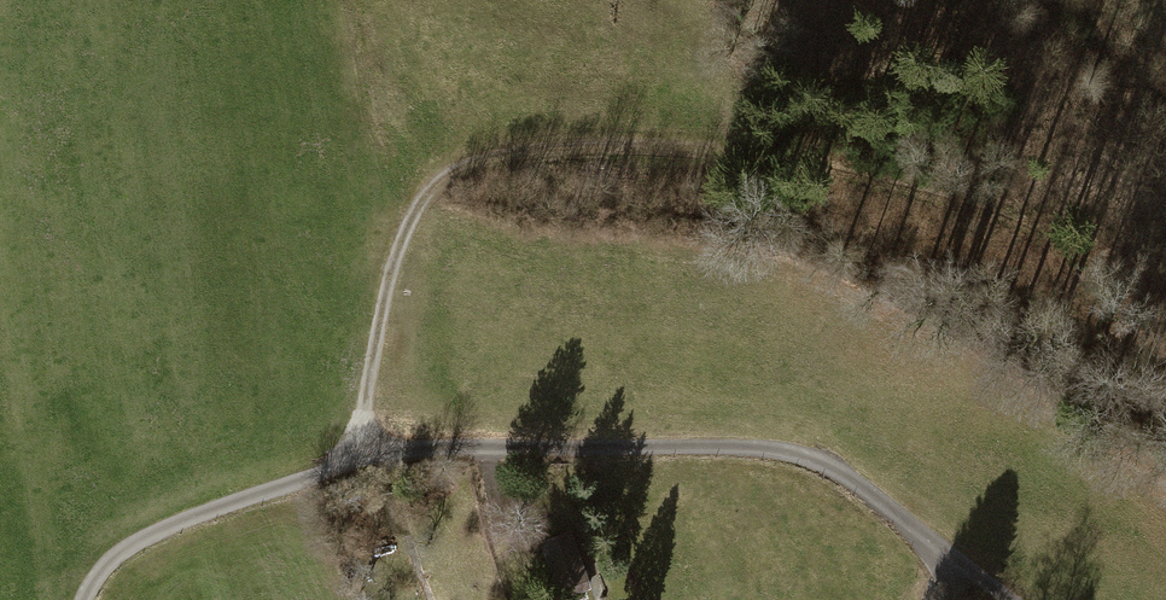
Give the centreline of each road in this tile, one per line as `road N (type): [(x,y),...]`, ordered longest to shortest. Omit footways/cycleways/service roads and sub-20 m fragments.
road 1 (track): [(1002,599),(849,484),(791,461),(580,454),(367,462),(166,532),(114,563),(88,599)]
road 2 (track): [(367,462),(369,392),(390,294),(435,187),(493,159),(721,157)]

